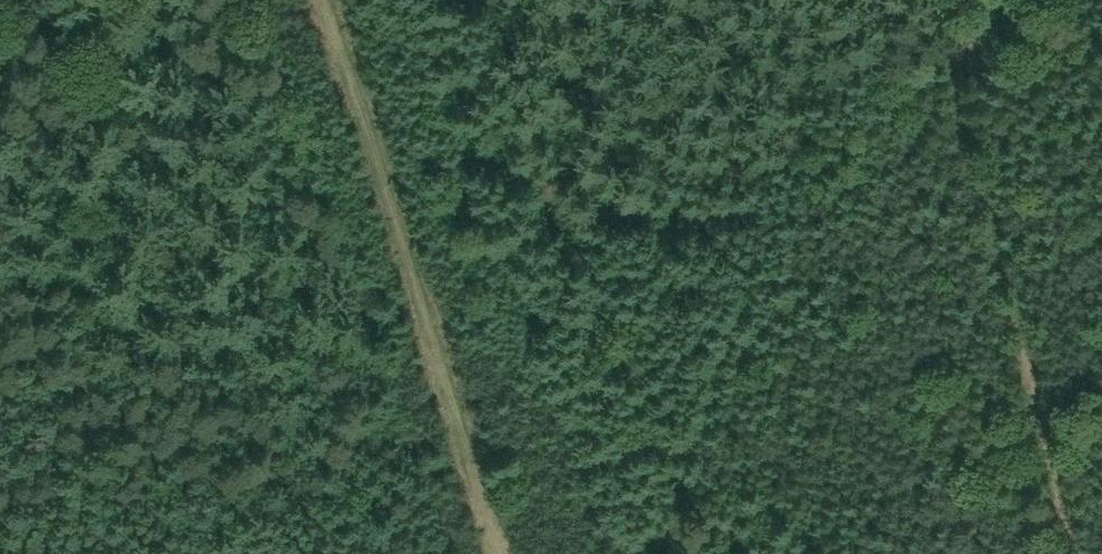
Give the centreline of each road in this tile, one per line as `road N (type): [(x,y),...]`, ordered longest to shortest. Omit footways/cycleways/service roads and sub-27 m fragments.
road 1 (track): [(321,0),(480,553)]
road 2 (track): [(1075,553),(1004,350),(936,0)]

